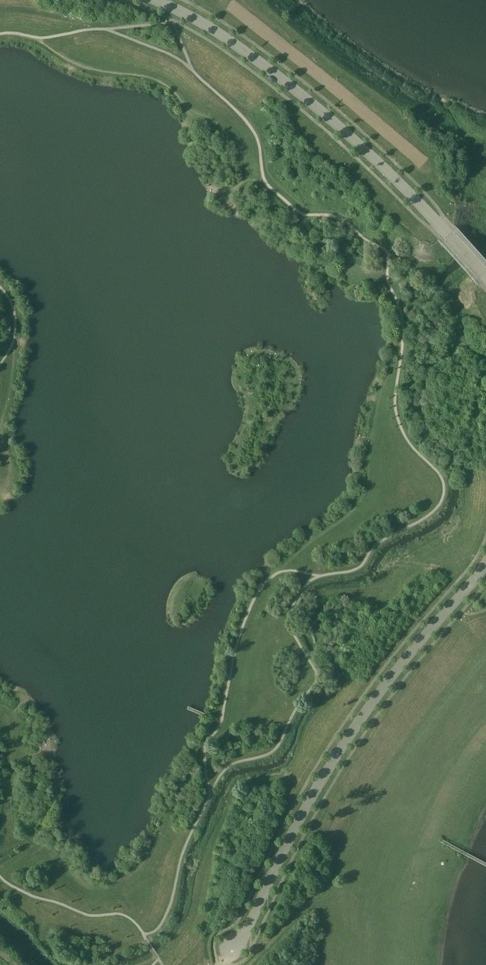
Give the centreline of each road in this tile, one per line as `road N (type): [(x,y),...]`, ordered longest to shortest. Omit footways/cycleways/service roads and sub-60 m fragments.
road 1 (unclassified): [(485,561),(365,715),(231,950)]
road 2 (unclassified): [(151,0),(214,31),(278,77),(388,174),(485,280)]

